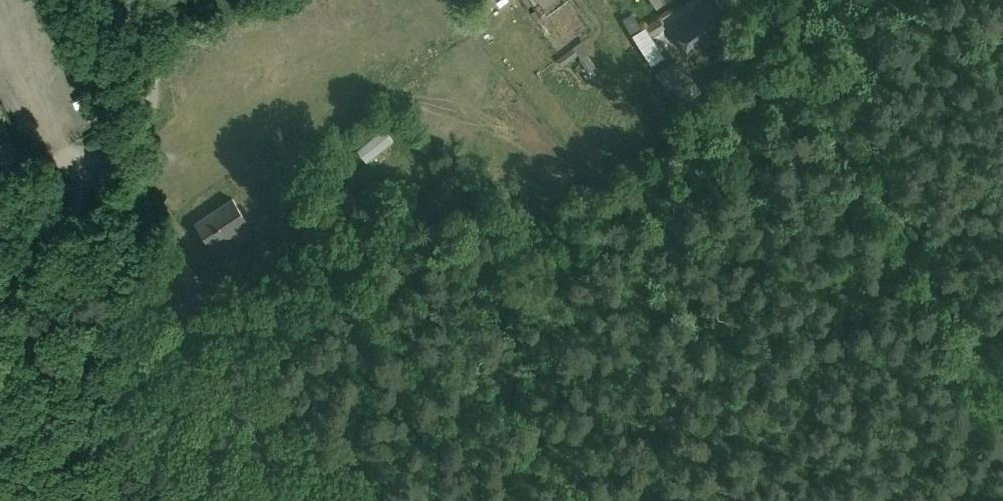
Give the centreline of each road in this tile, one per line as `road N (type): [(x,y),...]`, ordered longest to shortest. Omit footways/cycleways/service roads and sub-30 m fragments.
road 1 (track): [(219,280),(276,373),(297,390),(324,389),(438,312),(531,235),(808,63)]
road 2 (track): [(776,0),(1002,386)]
road 3 (residential): [(219,280),(121,150),(151,96),(146,59),(118,0)]
road 4 (track): [(614,500),(455,298)]
road 5 (track): [(0,317),(91,182),(121,150)]

